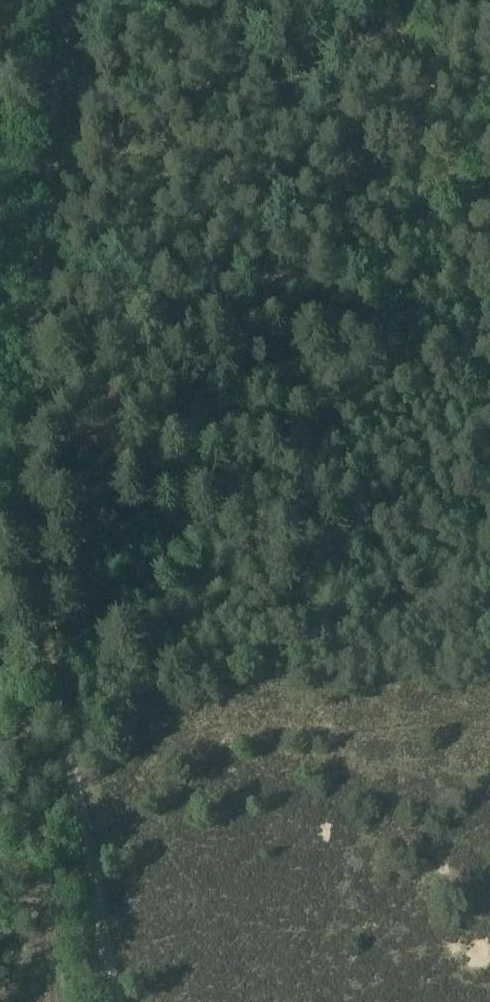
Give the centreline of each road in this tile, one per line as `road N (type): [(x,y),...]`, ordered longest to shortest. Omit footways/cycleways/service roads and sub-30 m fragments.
road 1 (track): [(26,532),(38,648),(69,756),(113,1001)]
road 2 (track): [(489,302),(33,347)]
road 3 (track): [(33,347),(66,0)]
road 4 (track): [(222,327),(174,459),(134,514),(27,544)]
road 5 (track): [(26,532),(33,347)]

